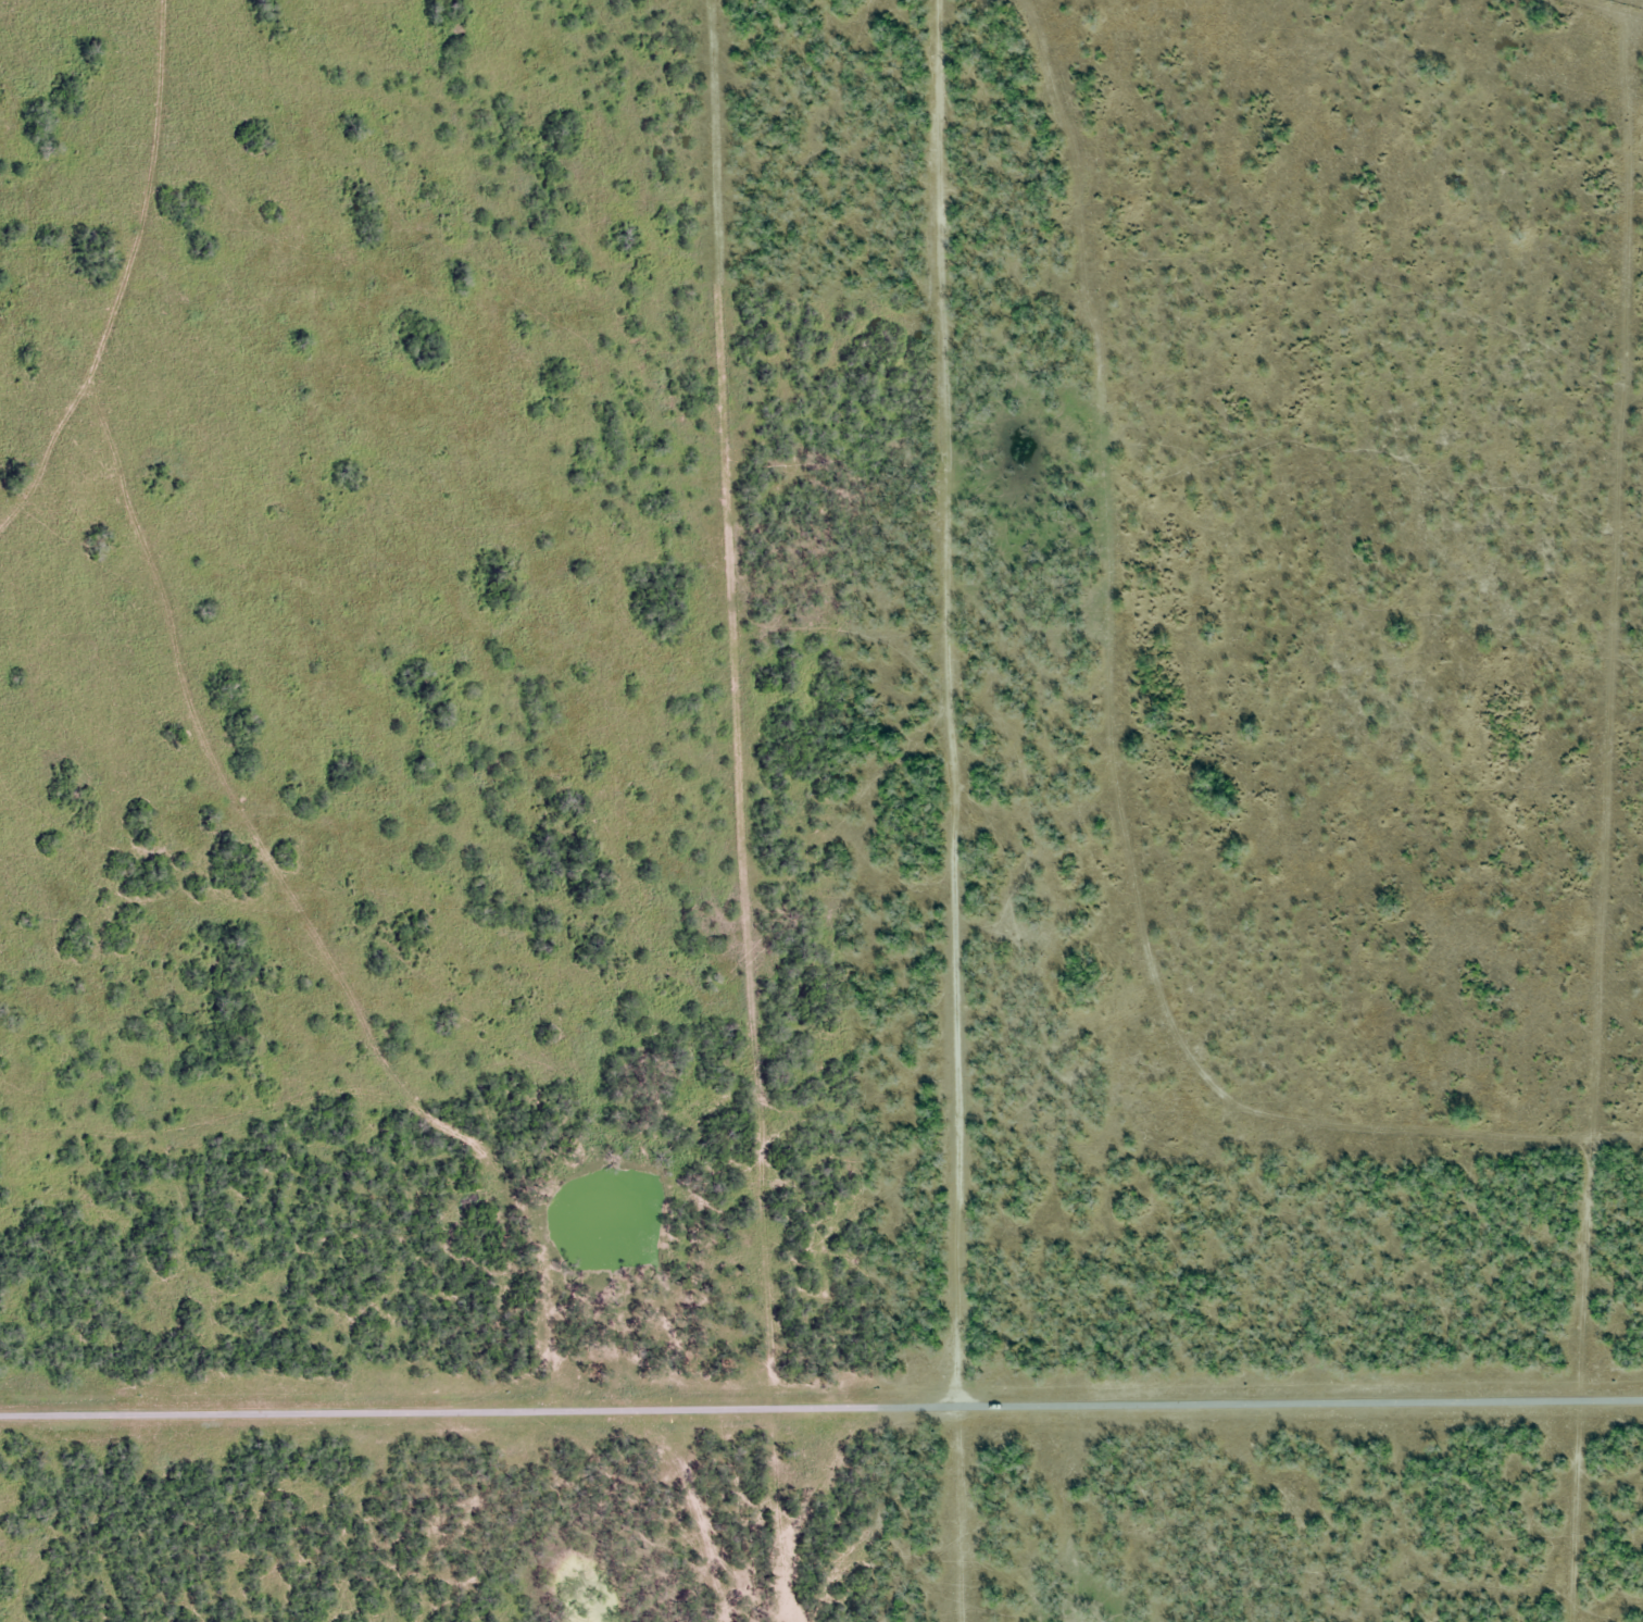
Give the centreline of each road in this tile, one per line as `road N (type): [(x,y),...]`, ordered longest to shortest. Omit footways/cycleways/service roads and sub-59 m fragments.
road 1 (residential): [(1642,1369),(0,1375)]
road 2 (residential): [(931,0),(960,1369)]

